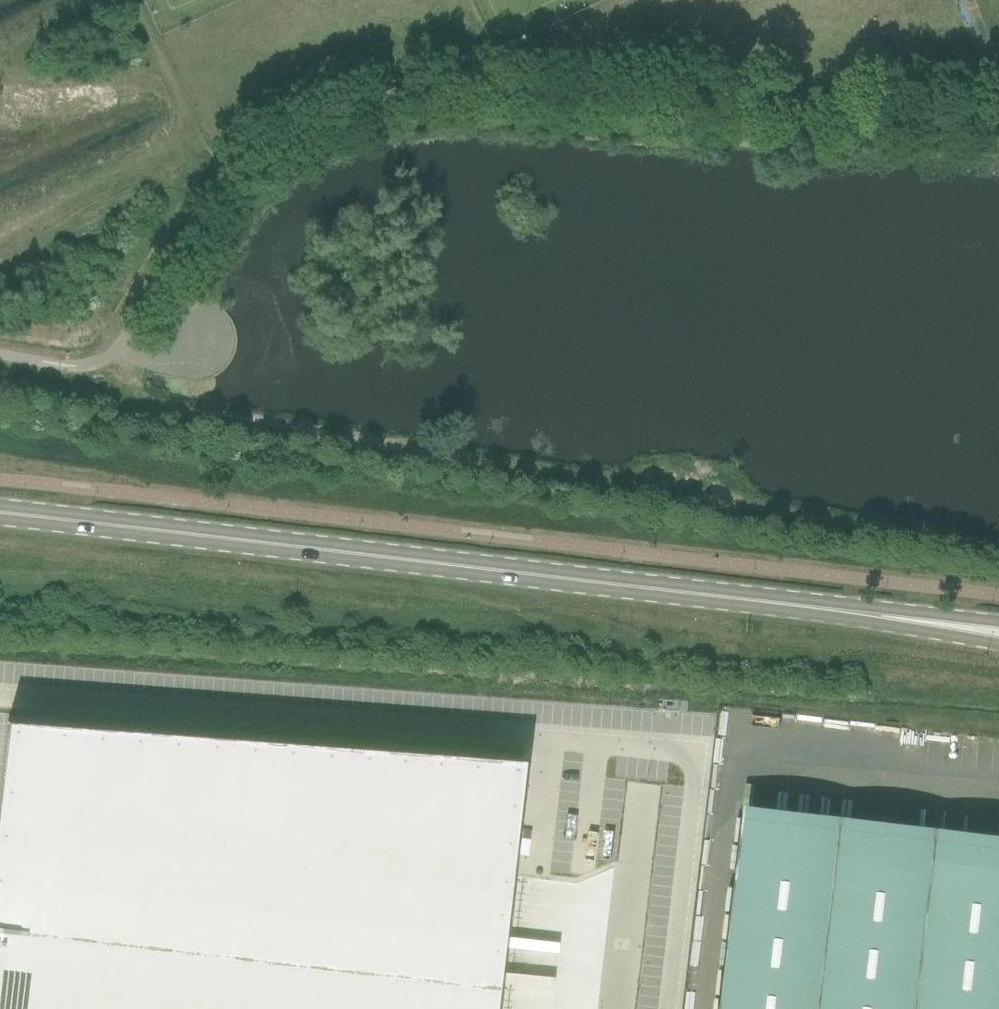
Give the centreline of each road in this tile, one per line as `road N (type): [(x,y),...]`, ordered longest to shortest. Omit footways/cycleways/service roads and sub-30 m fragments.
road 1 (unclassified): [(107,354),(242,158),(344,104),(442,88),(998,104)]
road 2 (secondary): [(980,630),(0,512)]

